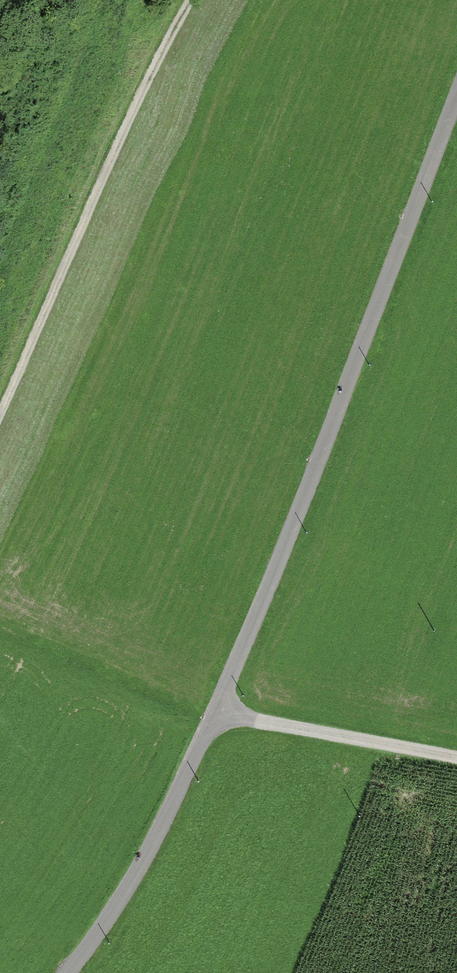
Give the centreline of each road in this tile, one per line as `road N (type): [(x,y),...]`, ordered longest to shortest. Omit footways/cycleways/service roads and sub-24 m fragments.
road 1 (residential): [(456,99),(222,716),(103,931),(68,972)]
road 2 (track): [(197,0),(0,404)]
road 3 (track): [(222,716),(456,762)]

